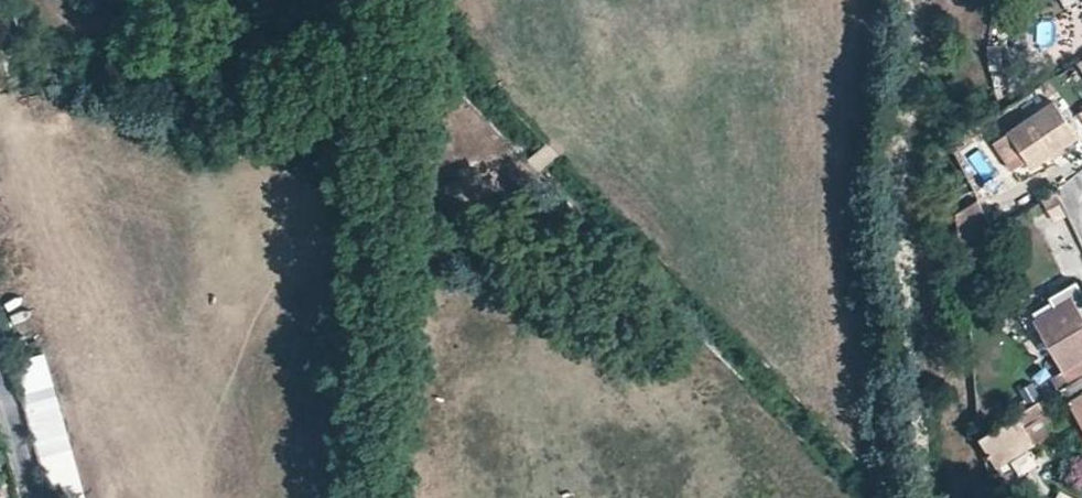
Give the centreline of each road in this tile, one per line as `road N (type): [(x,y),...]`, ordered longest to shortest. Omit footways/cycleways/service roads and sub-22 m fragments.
road 1 (residential): [(0,378),(33,497)]

